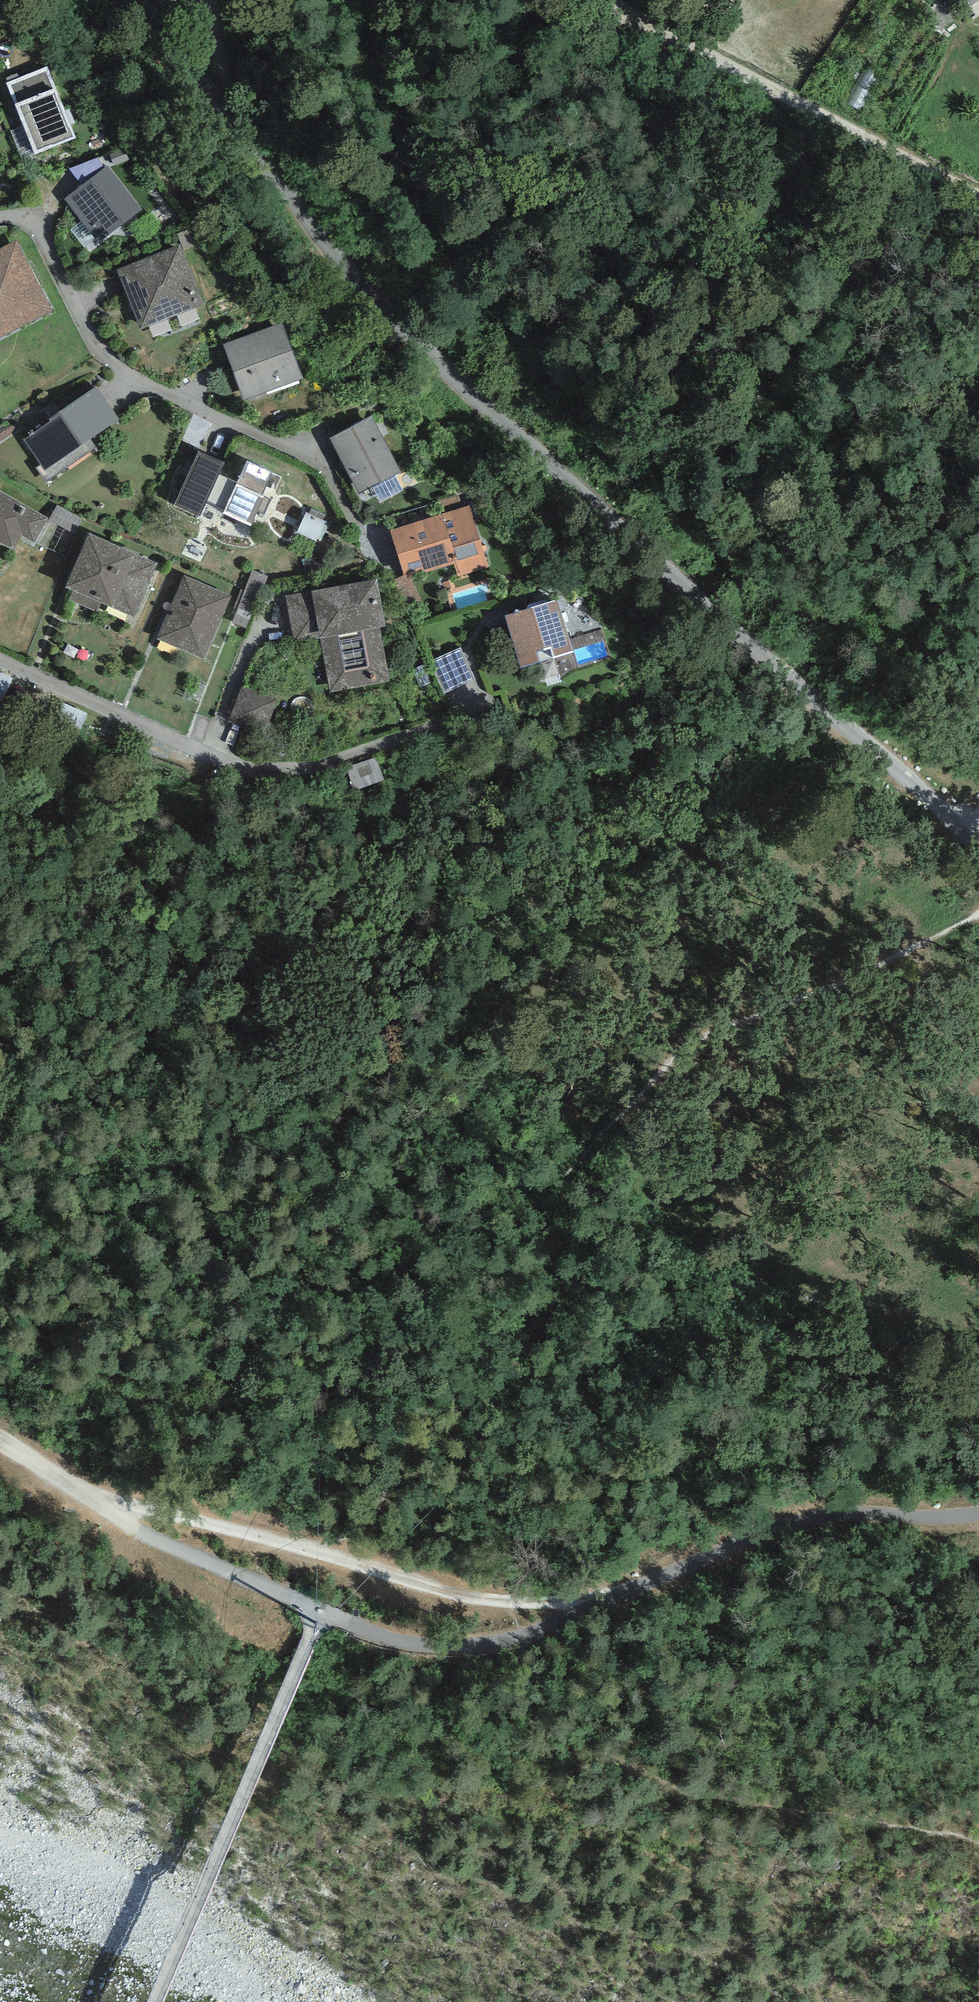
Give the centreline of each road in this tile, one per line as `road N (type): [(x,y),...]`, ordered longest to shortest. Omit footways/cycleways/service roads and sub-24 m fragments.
road 1 (track): [(152,0),(331,252),(784,665),(952,823),(978,862)]
road 2 (track): [(326,1553),(375,1514),(437,1359),(518,1226),(693,1039),(859,975),(978,913)]
road 3 (residential): [(0,219),(31,216),(123,373),(329,463),(381,555)]
road 4 (track): [(593,0),(978,196)]
road 5 (track): [(322,1612),(150,2001)]
road 6 (track): [(978,1516),(810,1514),(616,1598)]
road 7 (residential): [(0,649),(235,762),(316,763)]
road 8 (track): [(322,1612),(414,1643),(450,1645),(506,1639),(616,1598)]
road 9 (track): [(616,1598),(500,1601),(326,1553)]
road 10 (track): [(111,1505),(141,1531),(322,1612)]
road 11 (track): [(326,1553),(111,1505)]
road 12 (track): [(111,1505),(0,1441)]

